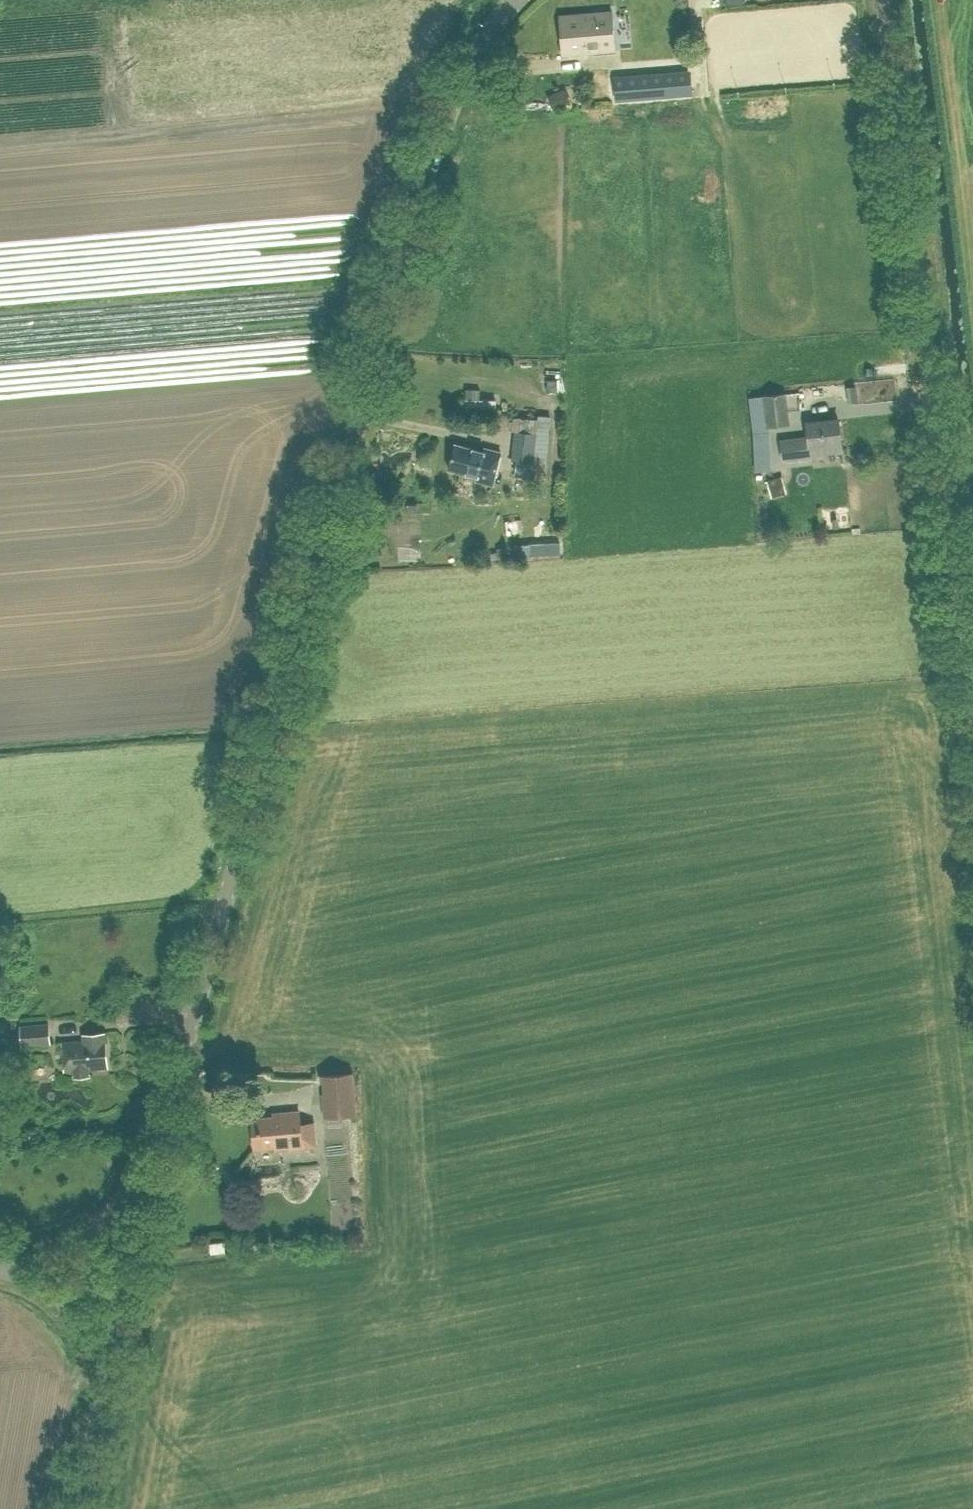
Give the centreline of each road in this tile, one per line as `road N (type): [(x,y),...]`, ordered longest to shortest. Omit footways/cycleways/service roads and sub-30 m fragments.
road 1 (unclassified): [(156,1163),(429,163),(461,79),(521,0)]
road 2 (unclassified): [(972,678),(885,0)]
road 3 (unclassified): [(102,1386),(156,1163)]
road 4 (unclassified): [(156,1163),(118,1211),(59,1245),(0,1259)]
road 5 (unclassified): [(0,1264),(39,1283),(83,1331),(102,1386)]
road 6 (unclassified): [(80,1508),(102,1386)]

